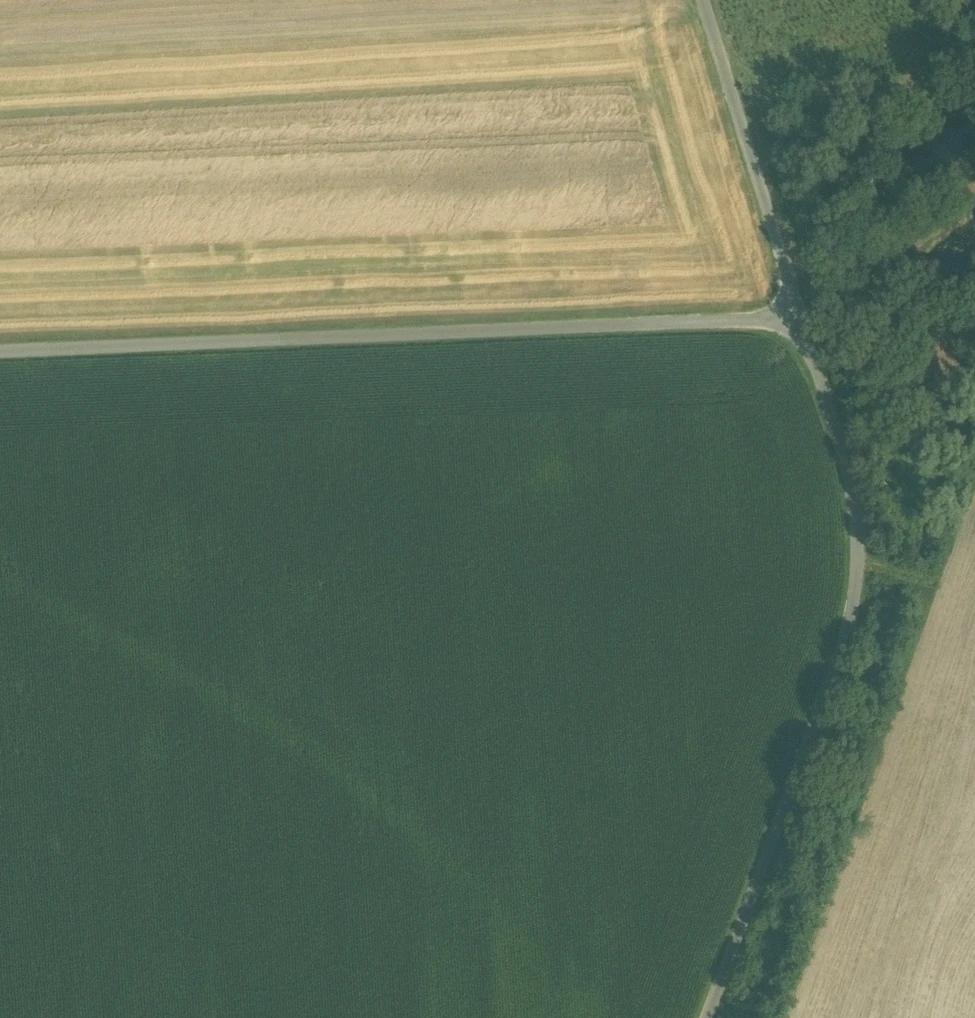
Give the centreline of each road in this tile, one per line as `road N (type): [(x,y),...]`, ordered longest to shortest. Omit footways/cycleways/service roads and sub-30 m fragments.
road 1 (residential): [(784,314),(0,351)]
road 2 (residential): [(784,314),(821,378),(838,446),(851,559),(703,1017)]
road 3 (residential): [(686,0),(784,314)]

